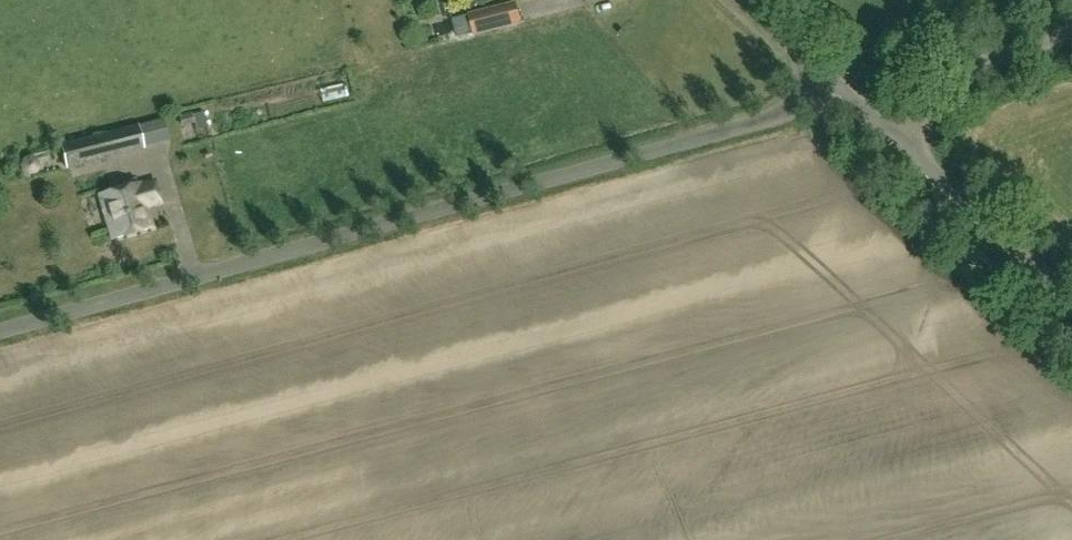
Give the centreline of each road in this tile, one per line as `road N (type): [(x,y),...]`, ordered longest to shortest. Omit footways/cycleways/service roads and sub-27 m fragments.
road 1 (unclassified): [(0,332),(766,120),(832,81)]
road 2 (unclassified): [(1071,301),(903,140)]
road 3 (unclassified): [(903,140),(975,69),(1071,34)]

